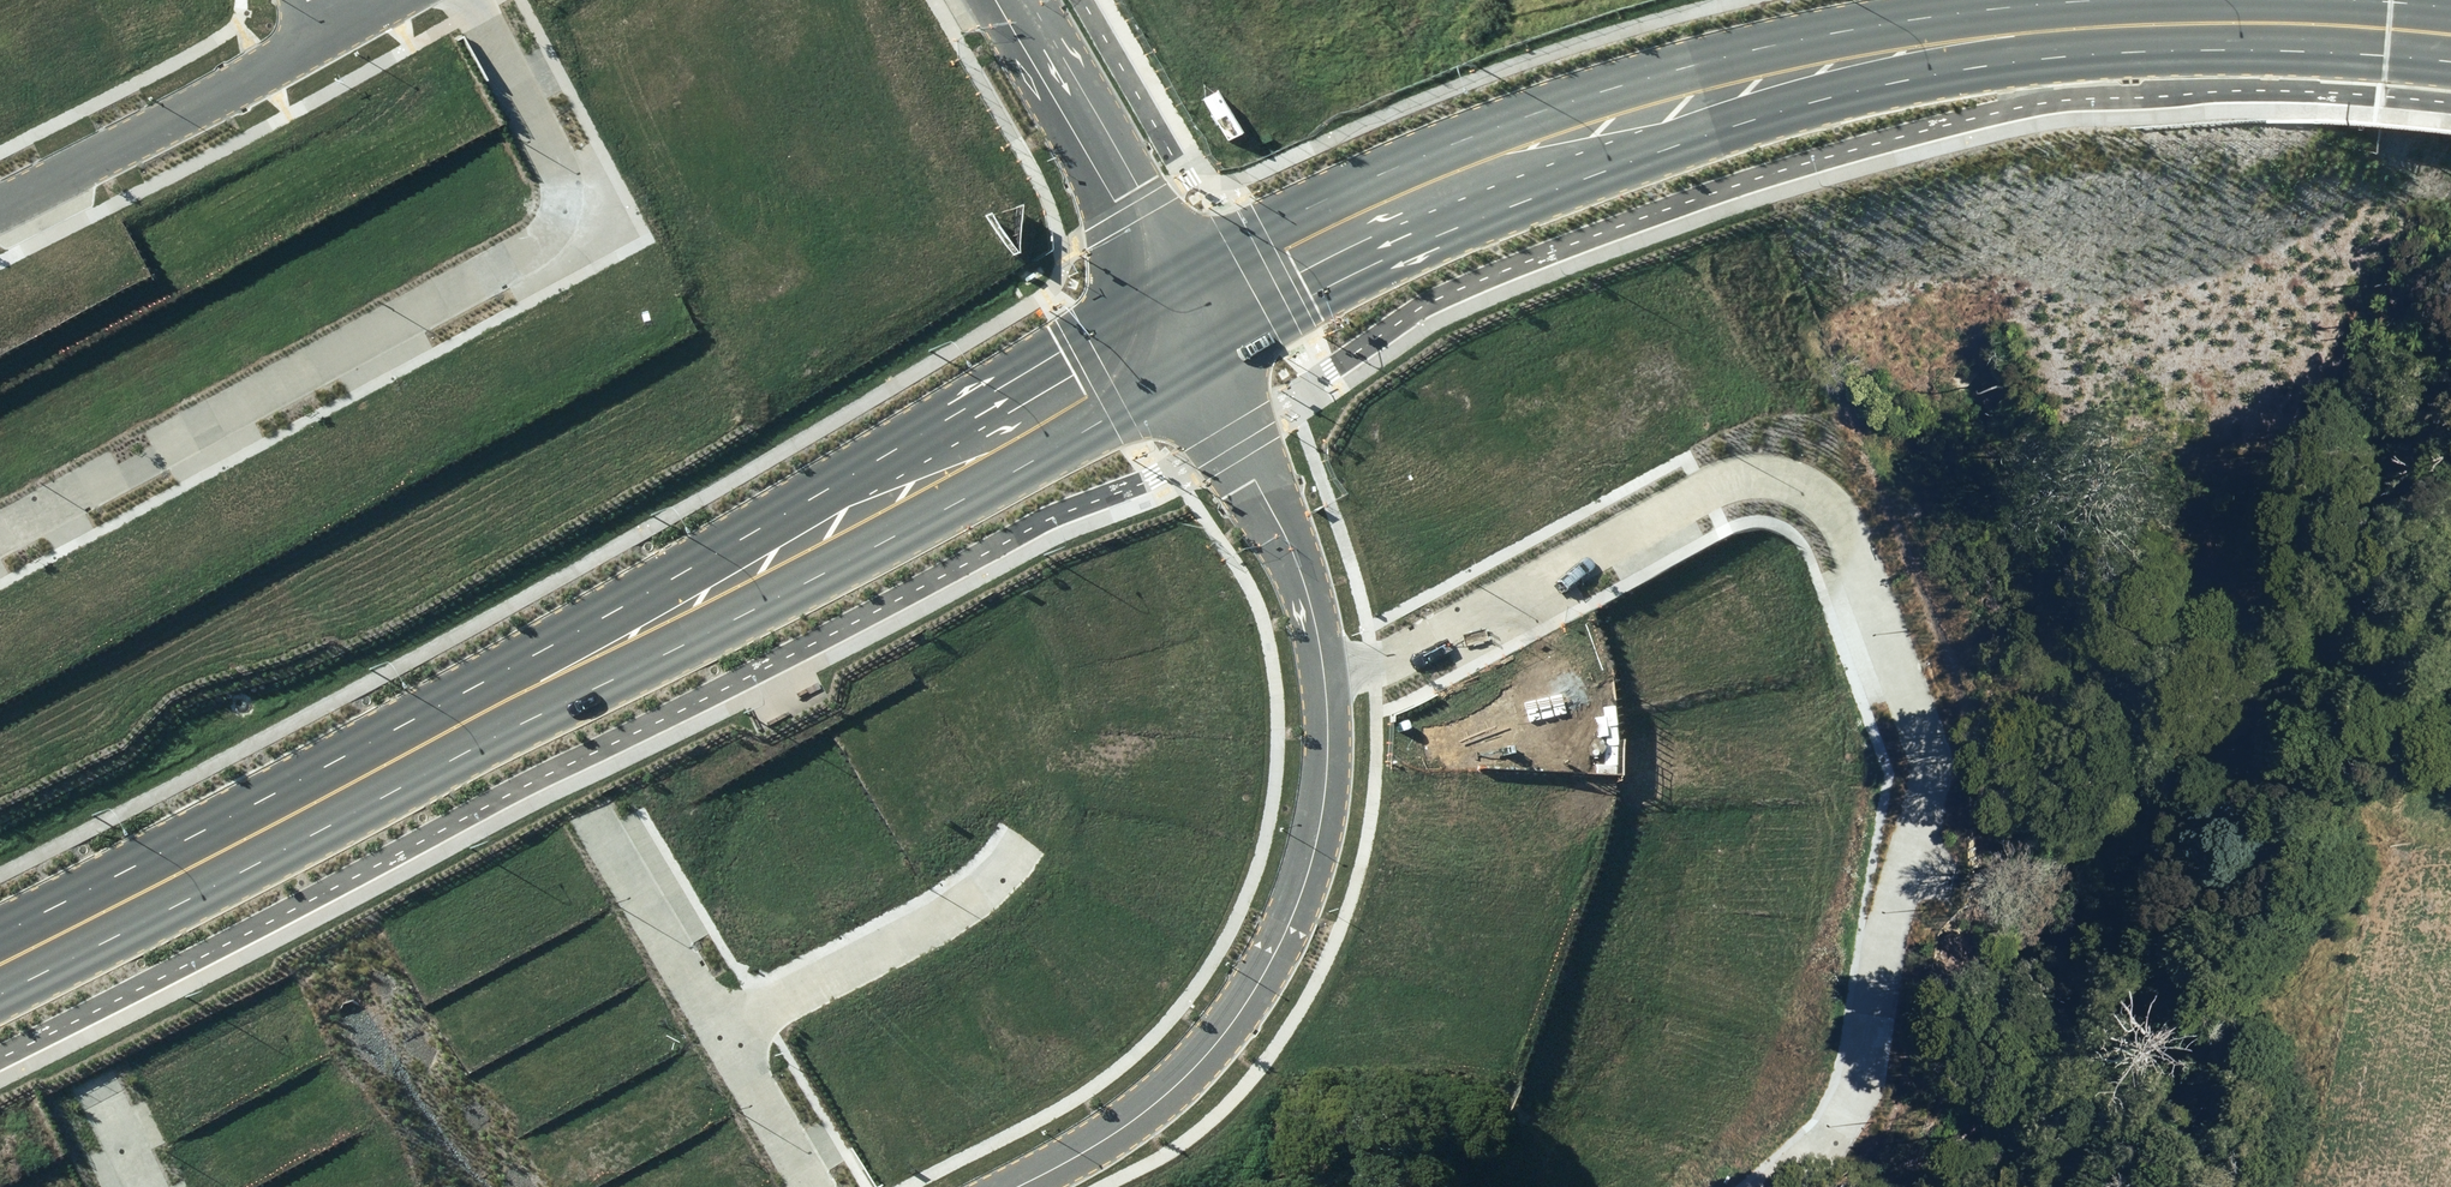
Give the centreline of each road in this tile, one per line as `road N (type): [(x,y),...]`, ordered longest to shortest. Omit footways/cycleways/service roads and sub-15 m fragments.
road 1 (secondary): [(1198,369),(0,994)]
road 2 (secondary): [(0,934),(646,593),(1085,352),(1162,297)]
road 3 (secondary): [(2450,61),(2381,53),(2092,54),(1879,85),(1693,140),(1456,229),(1312,295),(1198,369)]
road 4 (residential): [(1327,679),(1372,669),(1723,480),(1769,474),(1809,487),(1836,511),(1849,537),(1922,734),(1926,782),(1880,949)]
road 5 (secondary): [(1162,297),(1296,215),(1497,128),(1649,79),(1804,40),(1960,13),(2104,0)]
road 6 (residential): [(0,539),(550,236),(564,173),(473,0)]
road 7 (residential): [(1048,1186),(1202,1084),(1292,925),(1326,797),(1327,679)]
road 8 (residential): [(325,29),(0,202)]
road 9 (residential): [(1162,297),(996,0)]
road 10 (residential): [(1327,679),(1314,597),(1198,369)]
road 11 (residential): [(725,1040),(1005,874)]
road 12 (residential): [(1880,949),(1856,1093),(1832,1132),(1772,1186)]
road 13 (residential): [(725,1040),(626,864)]
road 14 (residential): [(807,1186),(725,1040)]

